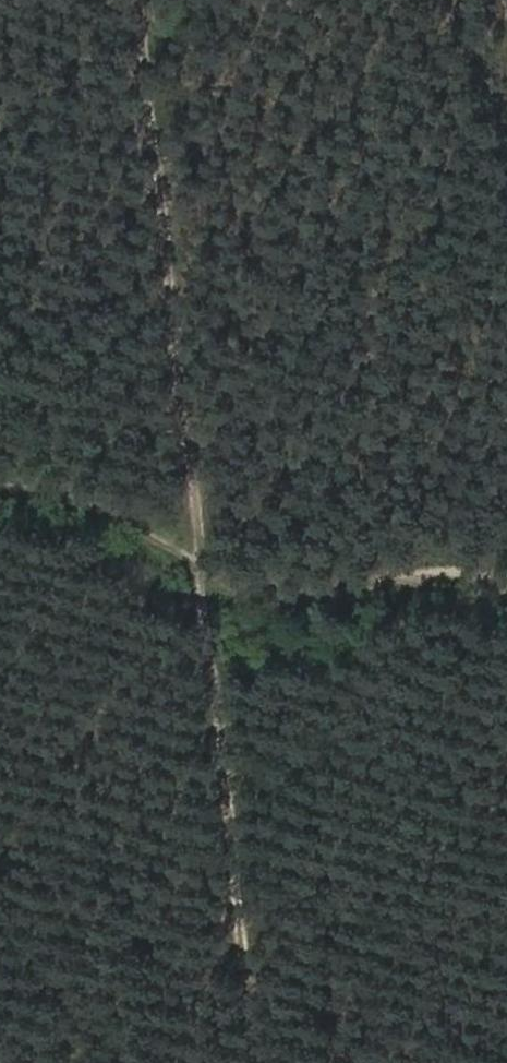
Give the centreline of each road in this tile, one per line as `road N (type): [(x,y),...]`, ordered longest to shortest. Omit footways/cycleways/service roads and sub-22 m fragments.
road 1 (track): [(145,0),(265,1062)]
road 2 (track): [(506,583),(425,580),(327,599),(265,602),(80,506),(0,489)]

